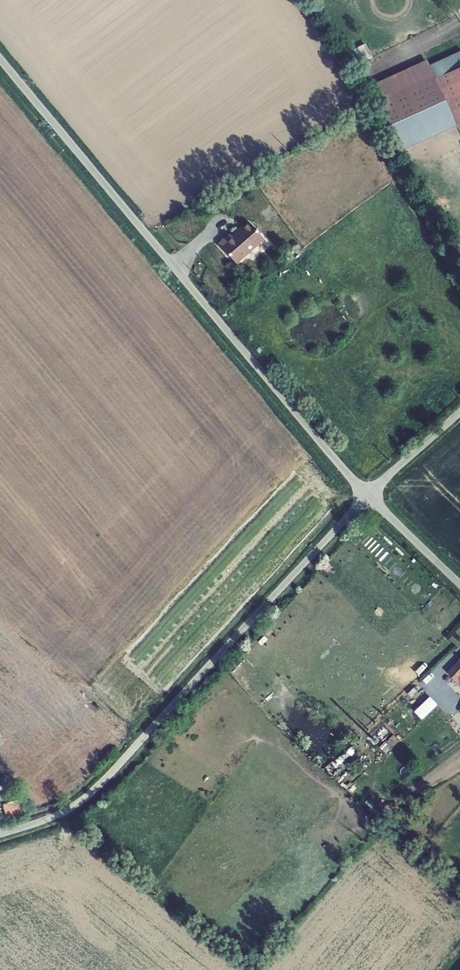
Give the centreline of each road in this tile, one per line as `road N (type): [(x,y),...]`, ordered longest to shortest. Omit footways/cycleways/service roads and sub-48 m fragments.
road 1 (unclassified): [(0,58),(369,495)]
road 2 (unclassified): [(369,495),(92,791),(60,813),(0,834)]
road 3 (unclassified): [(369,495),(459,584)]
road 4 (unclassified): [(459,411),(369,495)]

